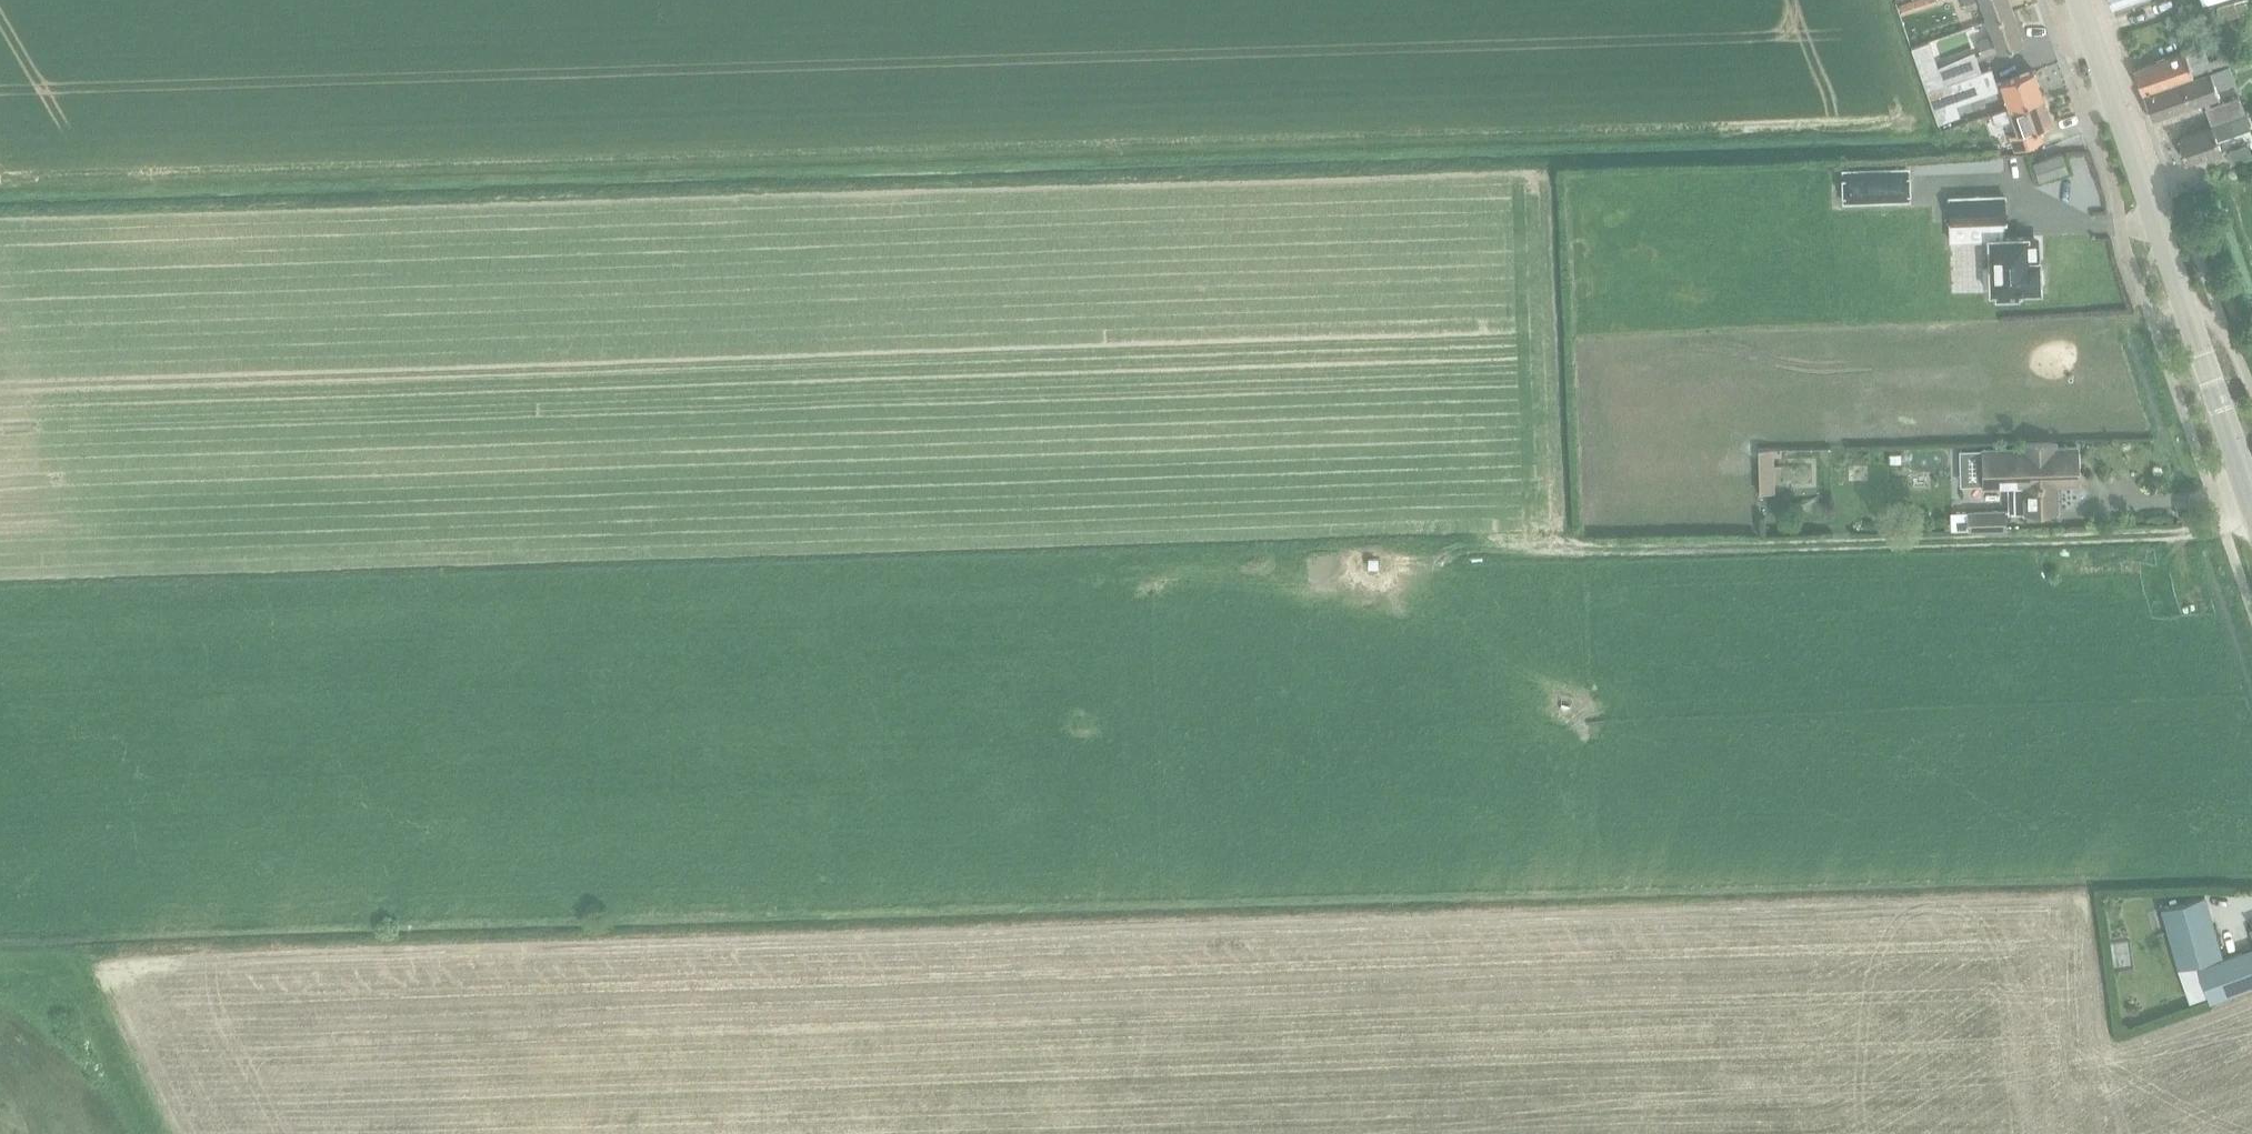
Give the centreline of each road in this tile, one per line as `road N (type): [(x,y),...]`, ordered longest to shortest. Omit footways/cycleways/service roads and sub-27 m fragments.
road 1 (track): [(2251,515),(2189,536),(1572,558)]
road 2 (tertiary): [(2251,498),(2080,0)]

